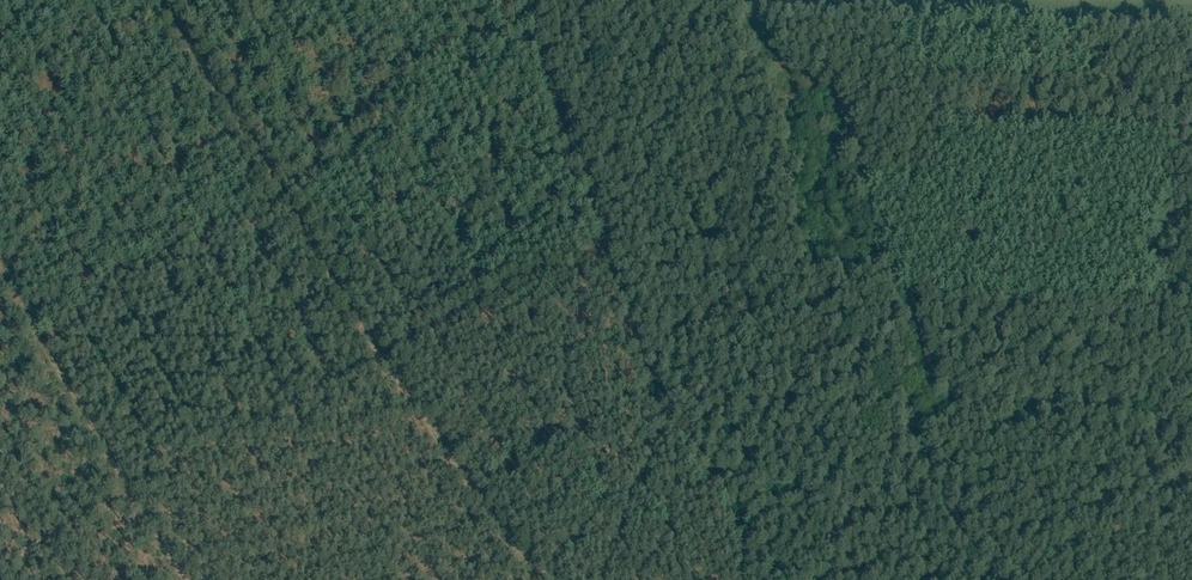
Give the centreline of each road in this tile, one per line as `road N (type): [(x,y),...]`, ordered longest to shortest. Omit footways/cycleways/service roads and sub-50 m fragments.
road 1 (track): [(133,498),(0,275)]
road 2 (track): [(0,569),(133,498),(183,579)]

